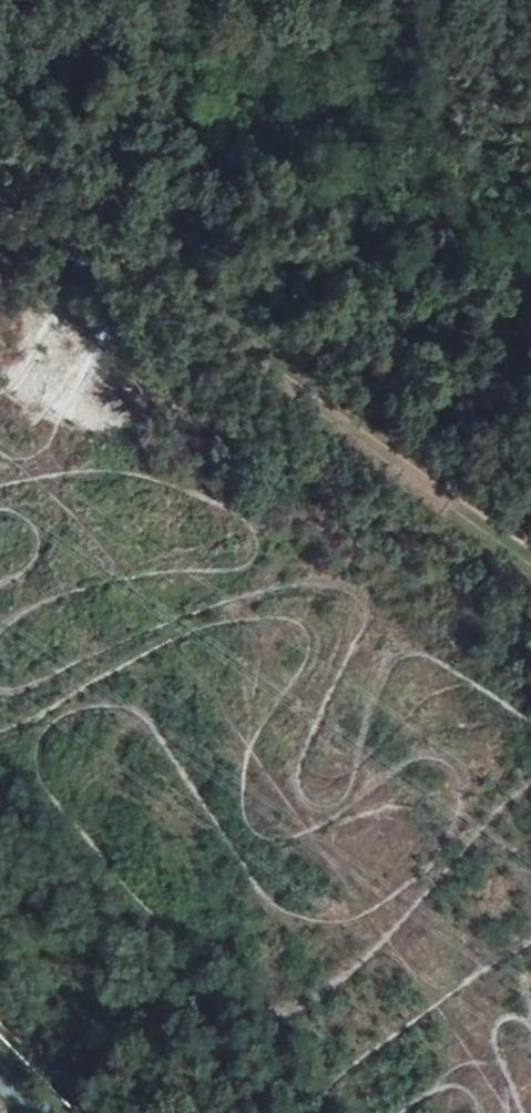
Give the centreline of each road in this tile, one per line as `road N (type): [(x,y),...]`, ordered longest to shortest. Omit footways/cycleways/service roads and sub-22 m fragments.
road 1 (track): [(503,1112),(127,580),(0,449)]
road 2 (track): [(0,235),(164,308),(441,469),(530,555)]
road 3 (track): [(0,996),(114,1112)]

